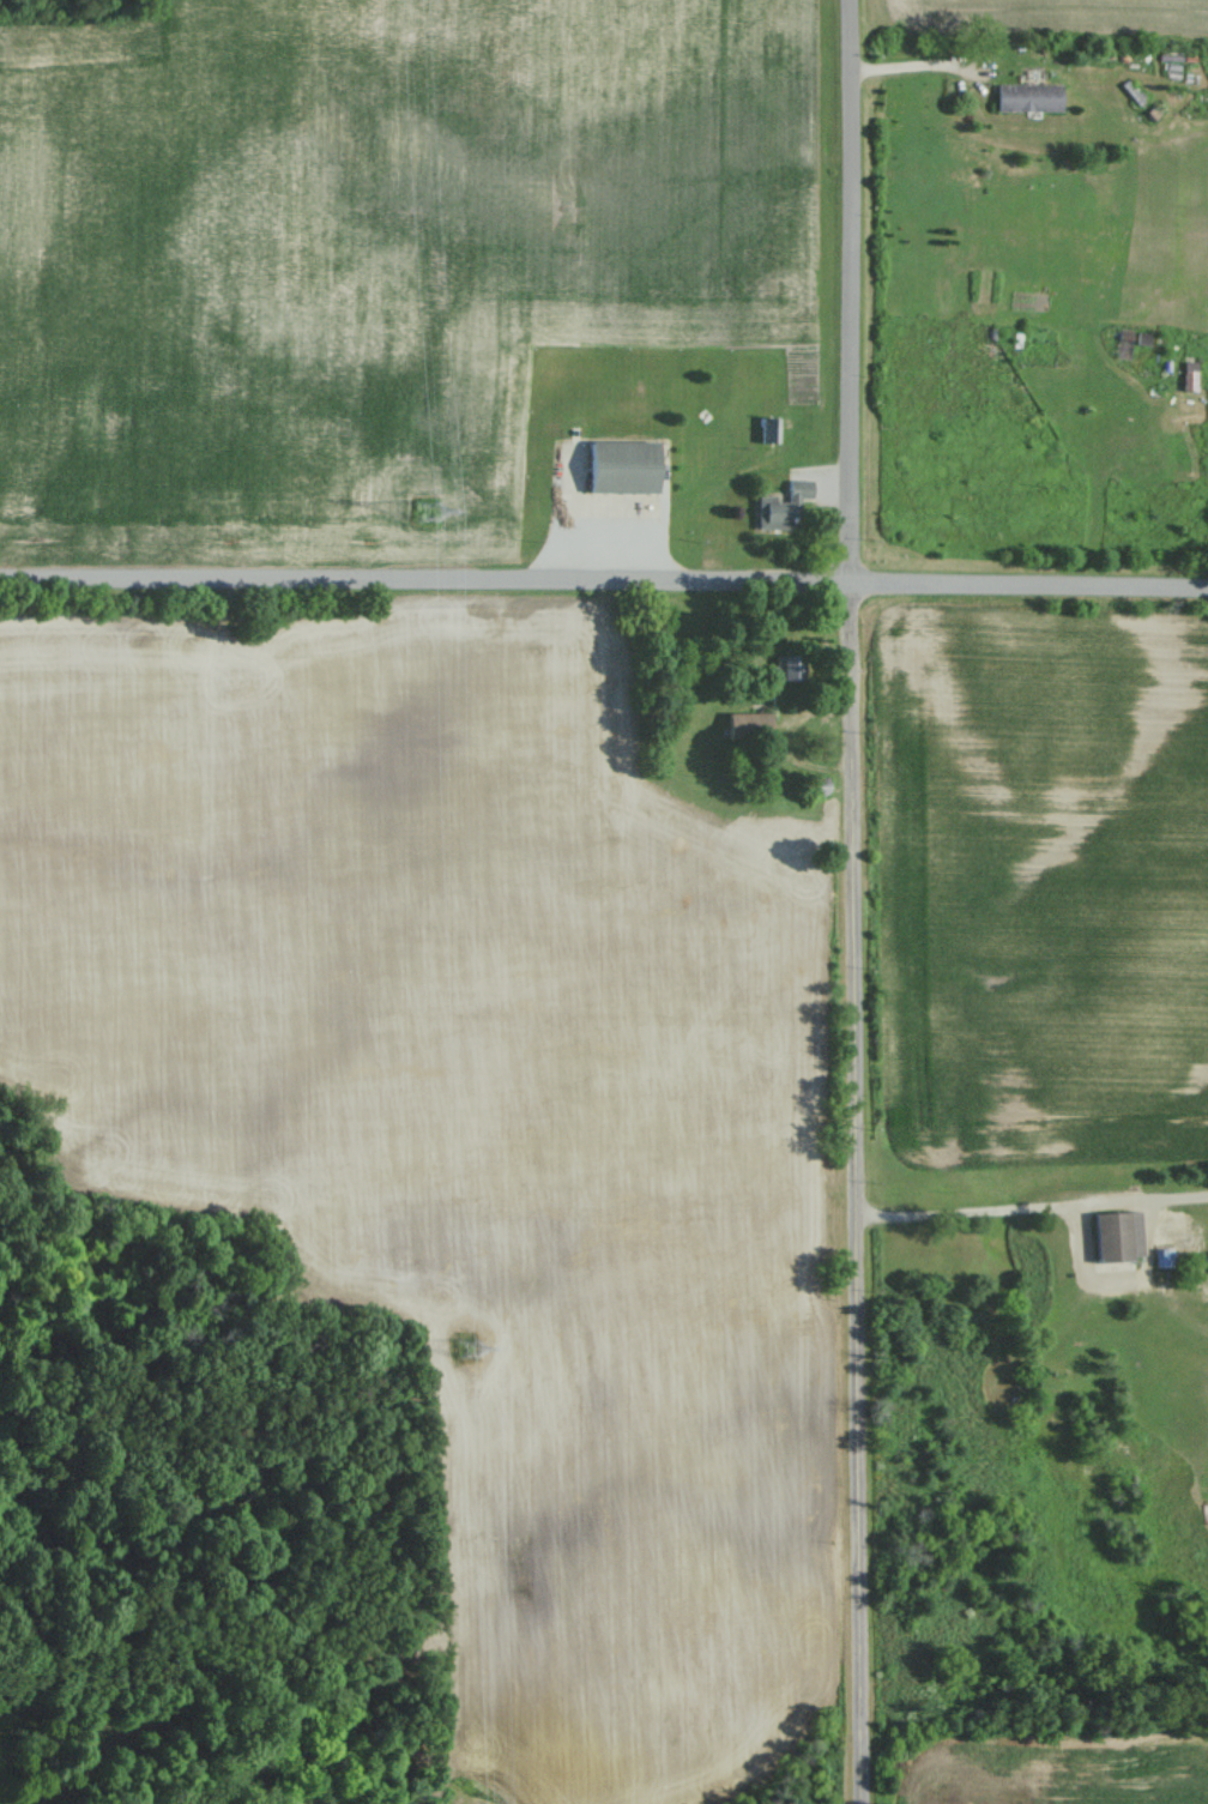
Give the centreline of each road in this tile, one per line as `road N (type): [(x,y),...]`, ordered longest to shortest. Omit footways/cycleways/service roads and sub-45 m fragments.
road 1 (residential): [(868,1803),(850,0)]
road 2 (residential): [(0,581),(1207,588)]

